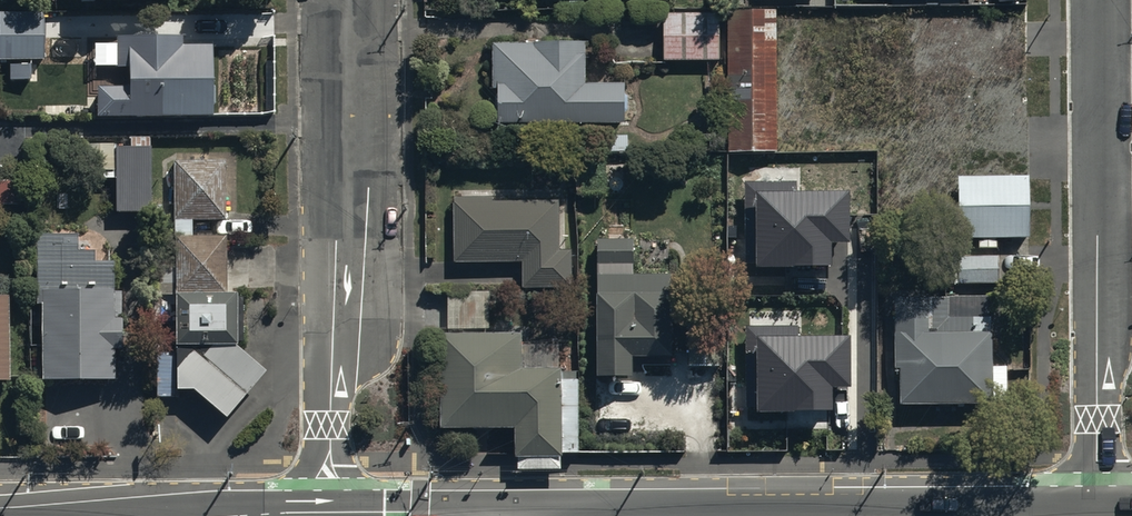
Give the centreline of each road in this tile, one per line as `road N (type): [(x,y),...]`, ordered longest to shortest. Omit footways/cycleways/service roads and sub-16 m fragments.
road 1 (residential): [(349,0),(330,249),(328,515)]
road 2 (residential): [(1097,0),(1098,515)]

